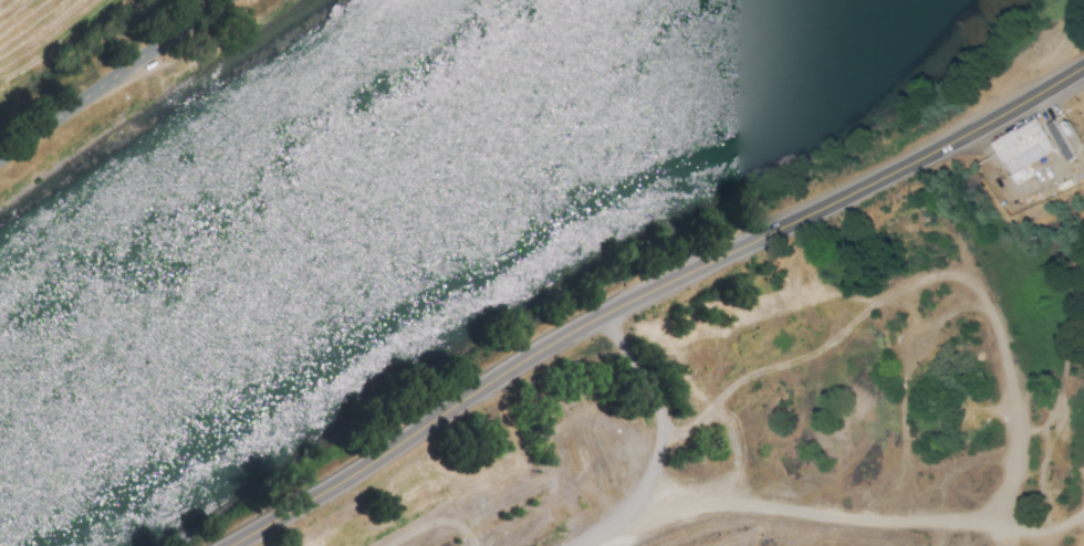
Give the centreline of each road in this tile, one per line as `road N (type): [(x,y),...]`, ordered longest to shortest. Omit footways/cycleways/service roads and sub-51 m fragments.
road 1 (primary): [(234,545),(600,319),(944,149),(1083,68)]
road 2 (track): [(640,521),(740,507),(1040,536),(1083,503)]
road 3 (tertiary): [(223,0),(0,159)]
road 4 (track): [(988,531),(1018,421),(983,297)]

